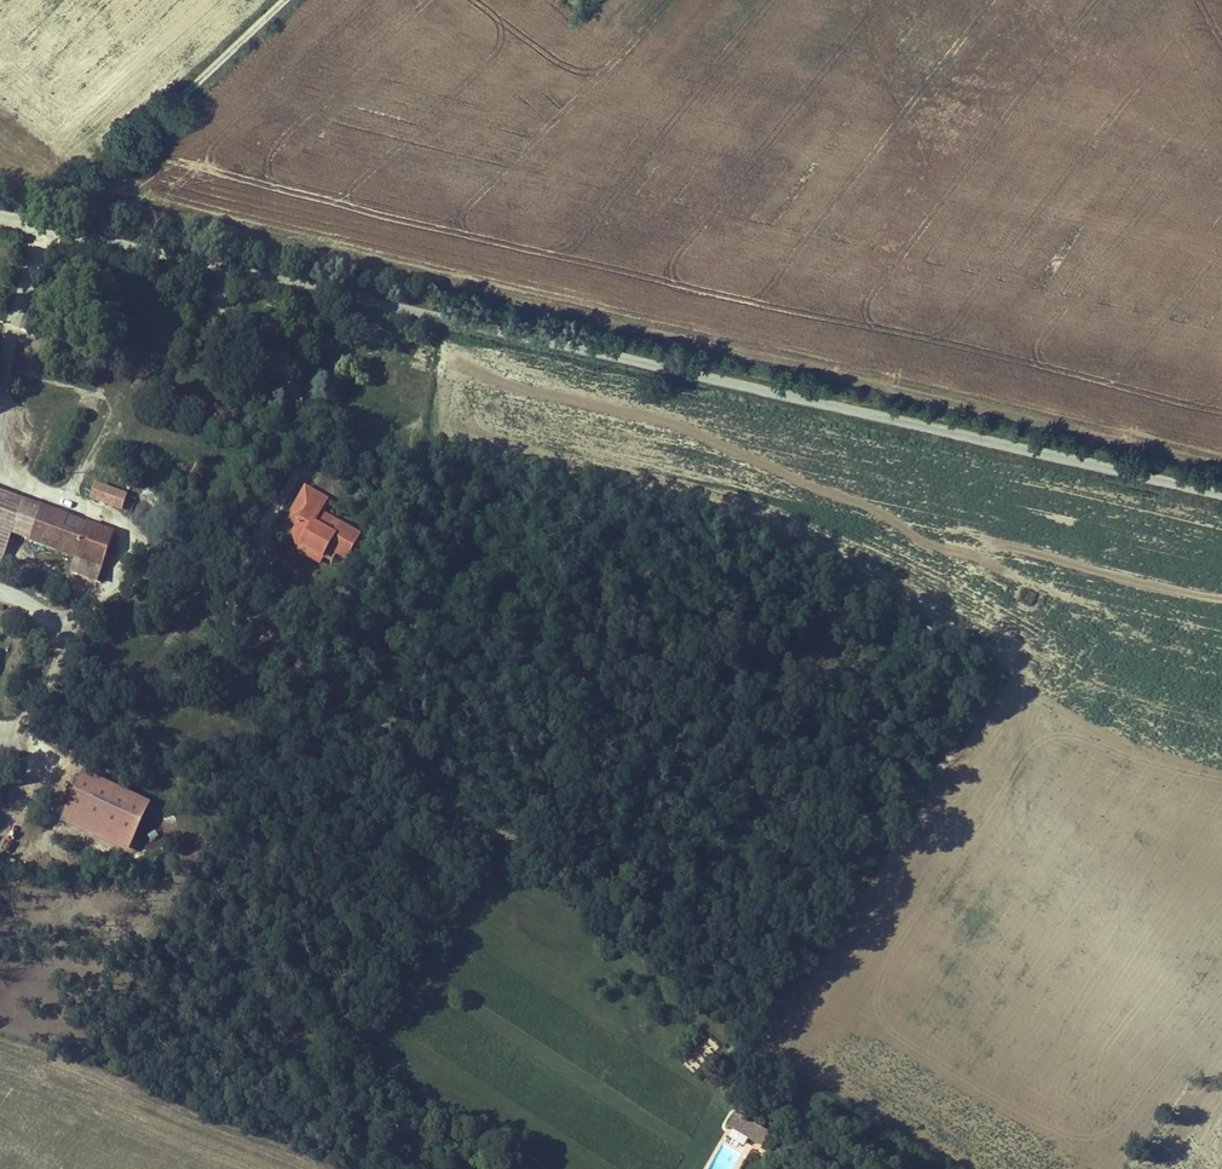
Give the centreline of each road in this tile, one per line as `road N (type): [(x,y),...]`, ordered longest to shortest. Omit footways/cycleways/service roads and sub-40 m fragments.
road 1 (tertiary): [(0,220),(1221,494)]

